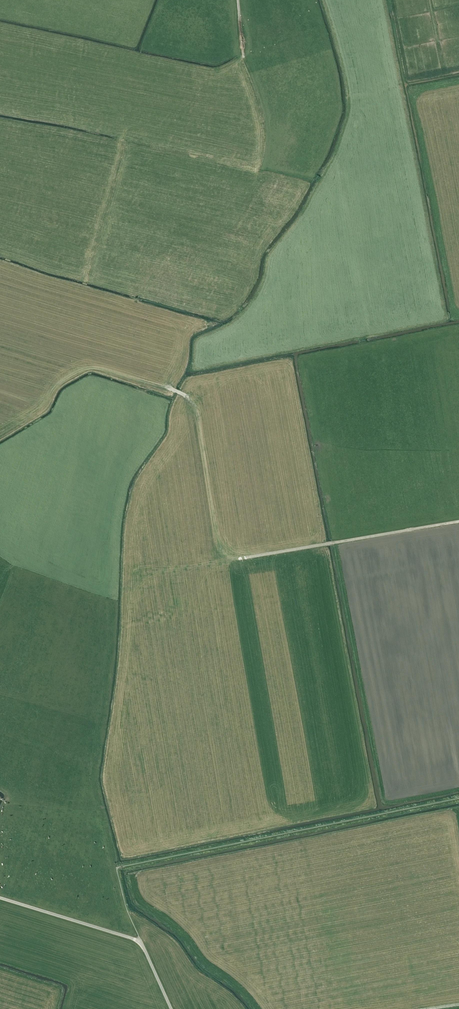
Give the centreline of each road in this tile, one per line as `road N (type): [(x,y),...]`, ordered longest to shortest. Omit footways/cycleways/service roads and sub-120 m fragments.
road 1 (track): [(458,522),(247,557)]

